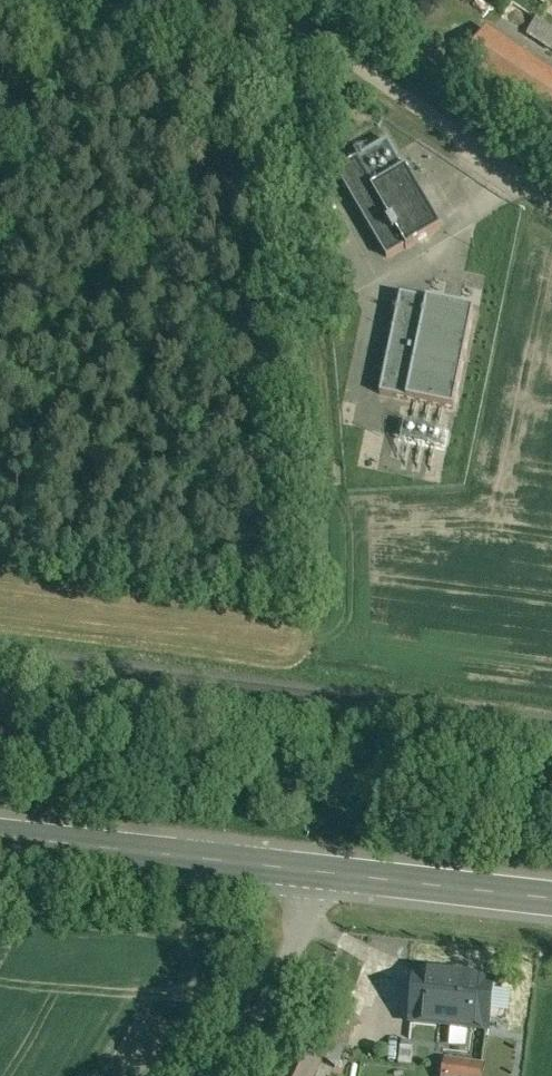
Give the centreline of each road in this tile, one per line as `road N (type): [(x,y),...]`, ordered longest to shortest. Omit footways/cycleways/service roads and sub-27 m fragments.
road 1 (unclassified): [(551,198),(258,0)]
road 2 (secondary): [(0,836),(311,871)]
road 3 (secondary): [(311,871),(551,899)]
road 4 (unclassified): [(217,1075),(292,953),(311,871)]

